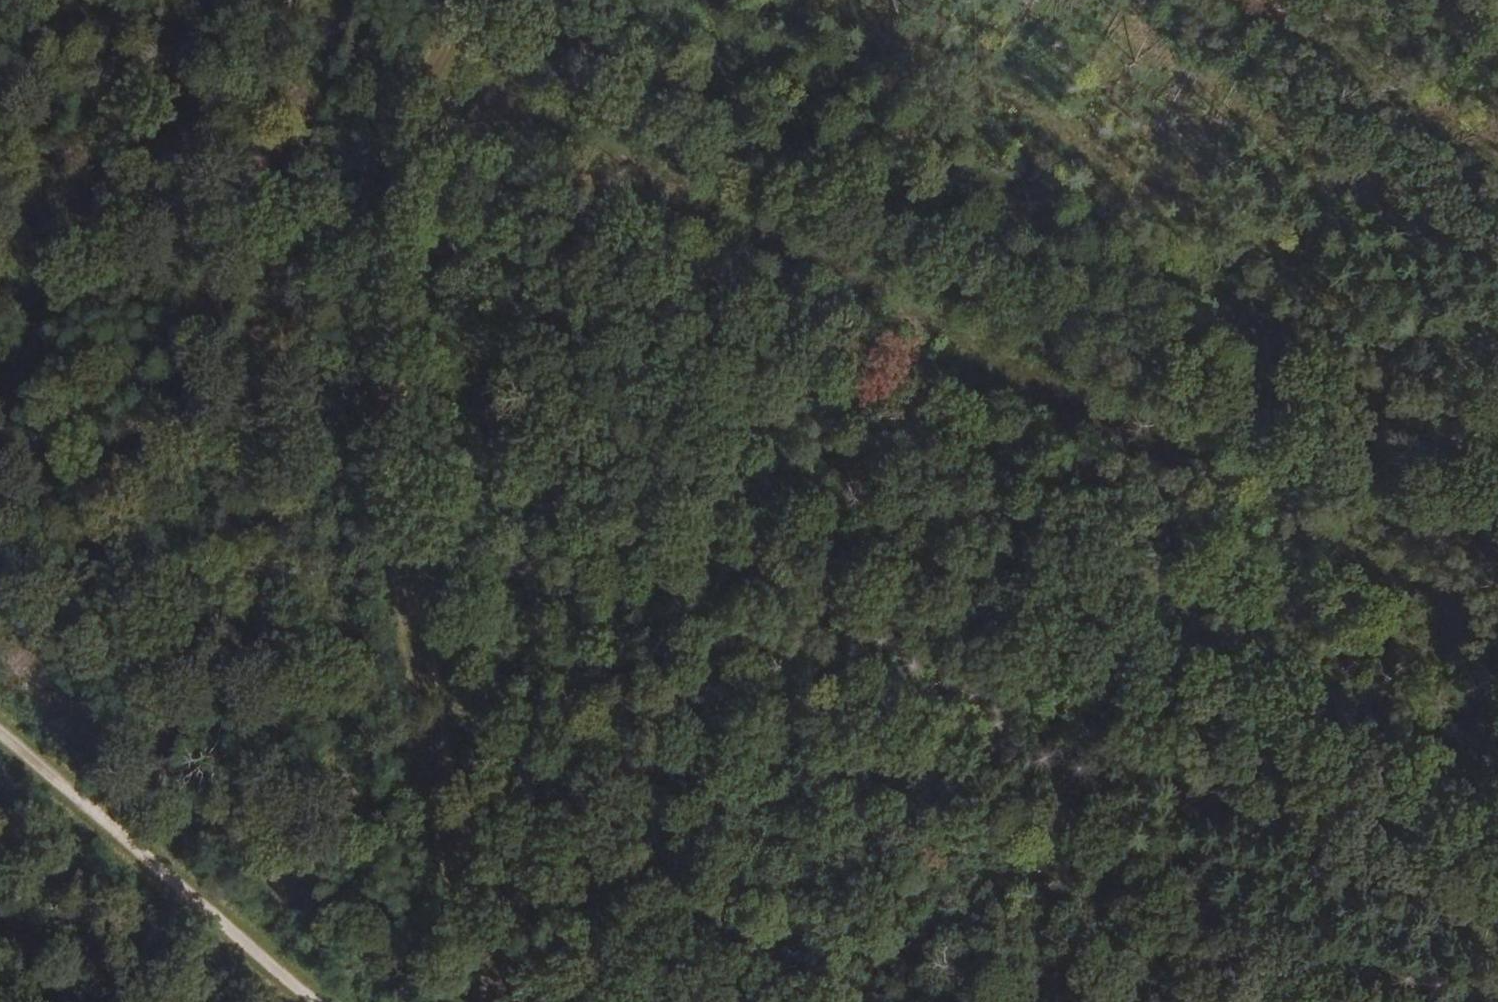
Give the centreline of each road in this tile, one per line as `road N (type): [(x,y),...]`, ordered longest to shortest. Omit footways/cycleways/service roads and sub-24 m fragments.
road 1 (track): [(0,739),(309,1001)]

